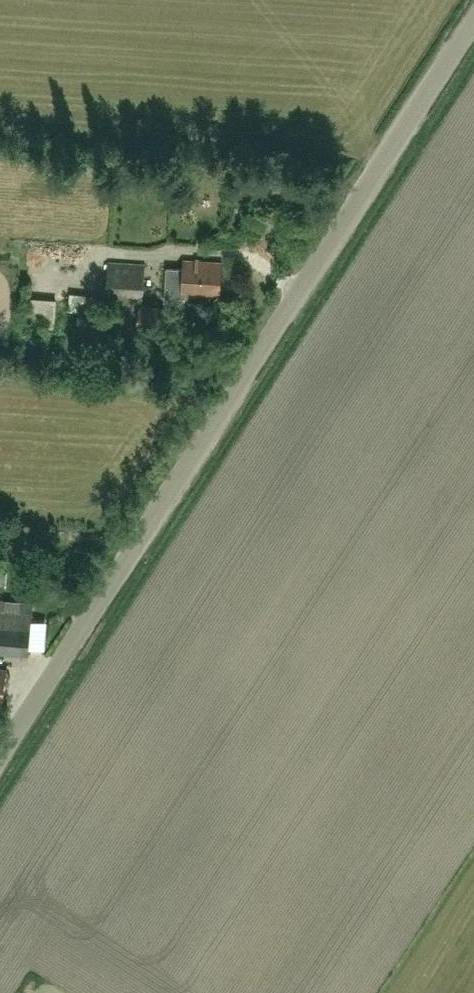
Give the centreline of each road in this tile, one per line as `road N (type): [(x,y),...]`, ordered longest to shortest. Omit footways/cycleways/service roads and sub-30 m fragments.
road 1 (unclassified): [(0,755),(473,17)]

